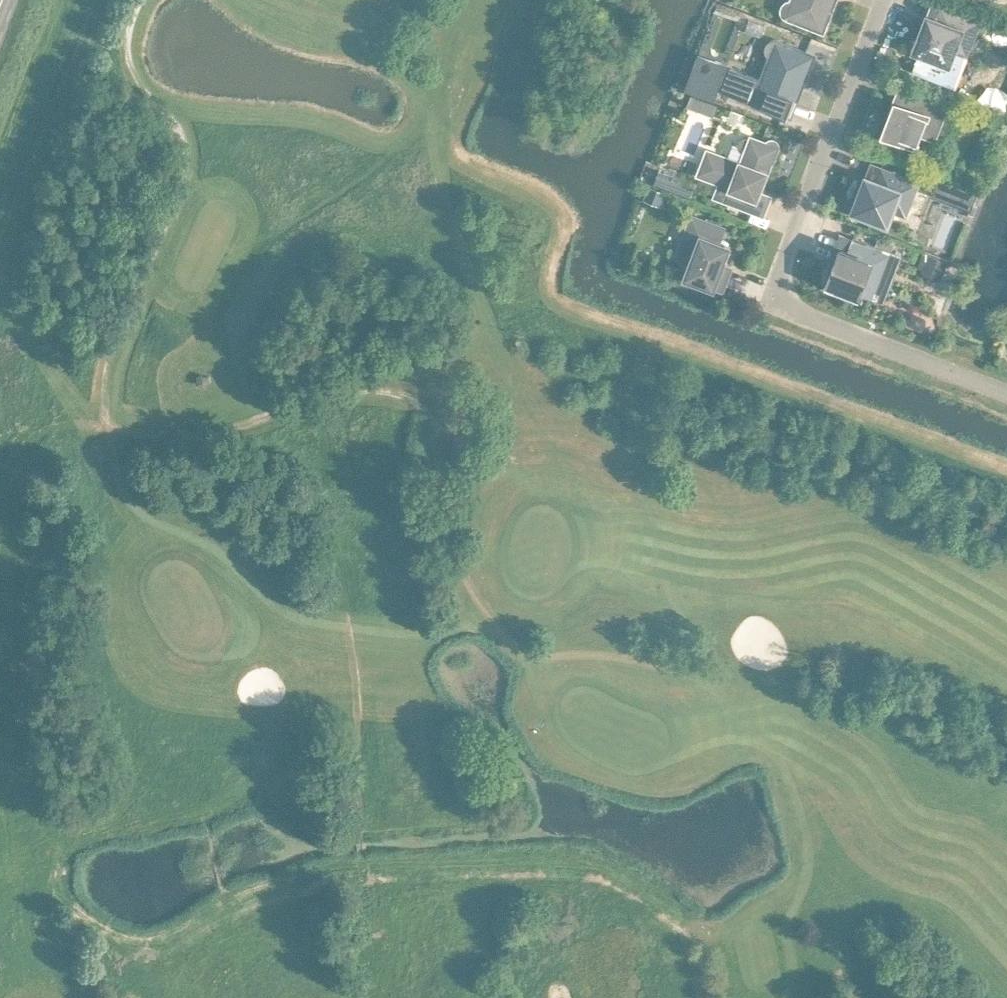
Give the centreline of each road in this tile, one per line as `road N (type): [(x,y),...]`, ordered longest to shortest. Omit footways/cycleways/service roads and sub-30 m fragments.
road 1 (residential): [(1006,401),(802,322),(789,308),(787,290),(899,0)]

